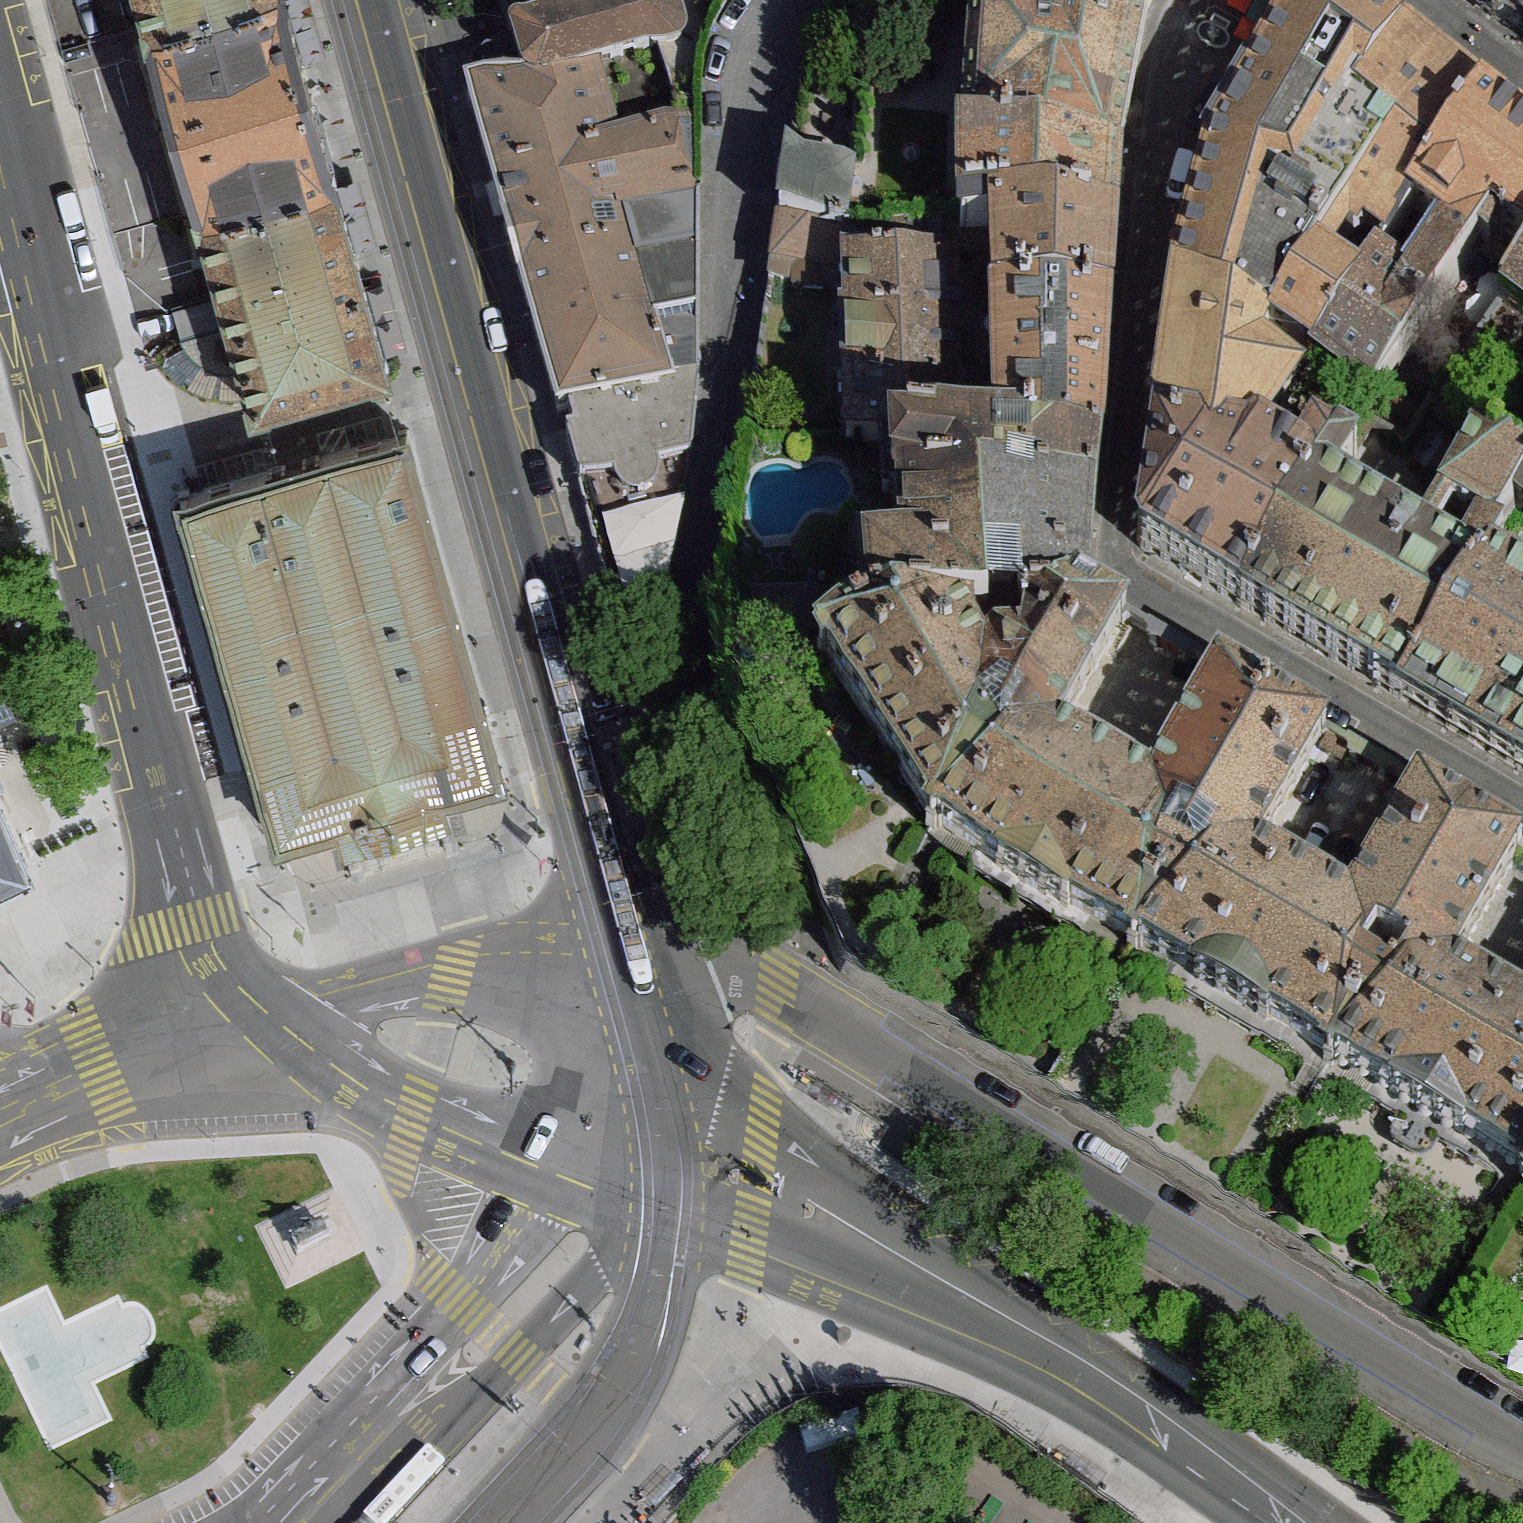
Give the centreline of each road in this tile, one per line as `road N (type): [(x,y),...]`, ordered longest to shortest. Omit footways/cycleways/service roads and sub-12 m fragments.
road 1 (residential): [(1187,0),(1170,47),(1114,558),(1130,579),(1522,808)]
road 2 (residential): [(1522,1440),(1158,1227),(779,988),(712,978),(681,988),(651,1014)]
road 3 (residential): [(629,933),(372,0)]
road 4 (residential): [(629,933),(720,427),(745,145),(768,45),(789,0)]
road 5 (residential): [(0,114),(200,924),(225,976),(266,1013)]
road 6 (tertiary): [(553,1173),(988,1317),(1303,1522)]
road 7 (tertiary): [(274,1522),(553,1173)]
road 8 (tertiary): [(651,1014),(453,981),(266,1013)]
road 9 (tertiary): [(266,1013),(340,1072),(413,1114),(553,1173)]
road 10 (tertiary): [(266,1013),(151,1036),(0,1095)]
road 11 (tertiary): [(553,1173),(651,1014)]
road 12 (residential): [(1412,0),(1522,82)]

